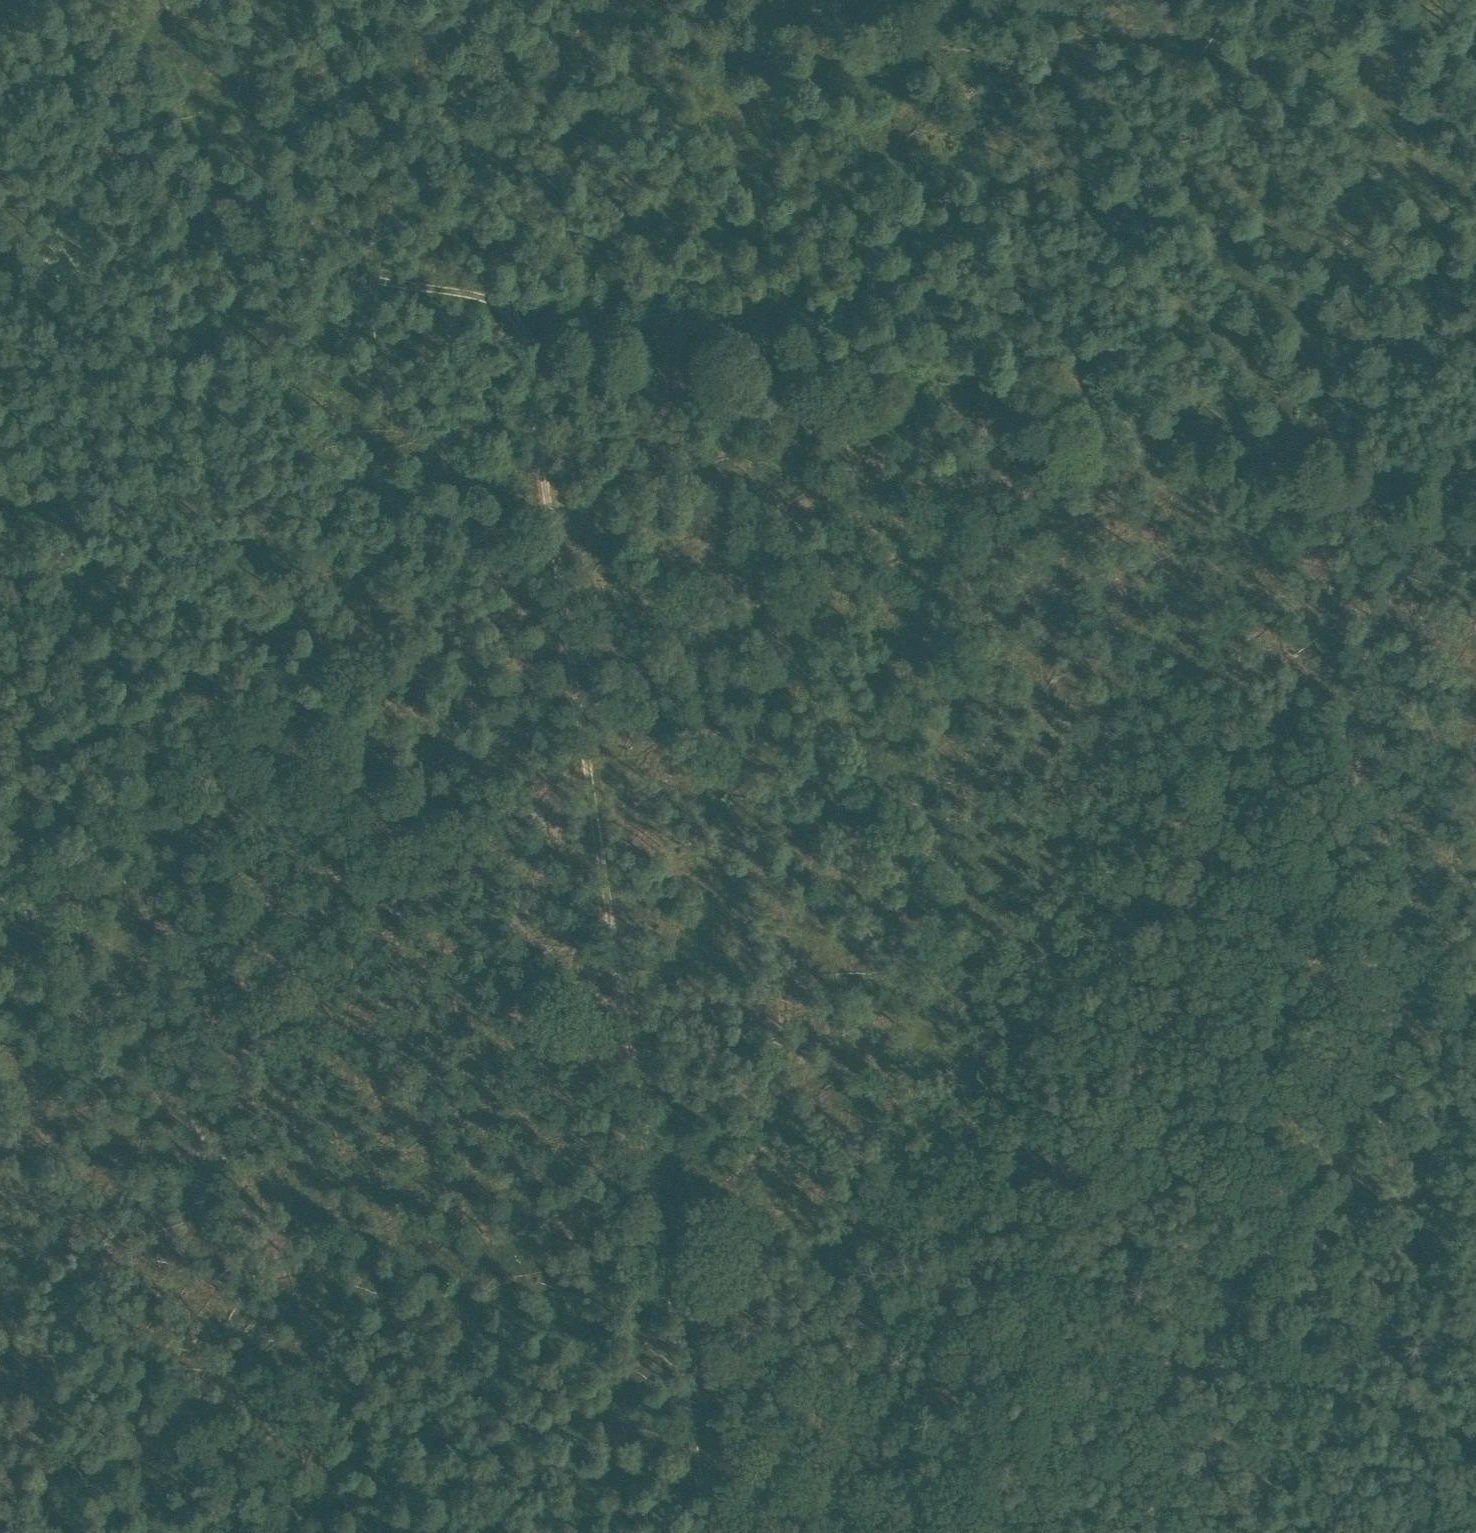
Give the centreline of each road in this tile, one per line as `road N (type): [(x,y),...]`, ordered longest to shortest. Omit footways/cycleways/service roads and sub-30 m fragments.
road 1 (track): [(712,1532),(514,308),(0,203)]

